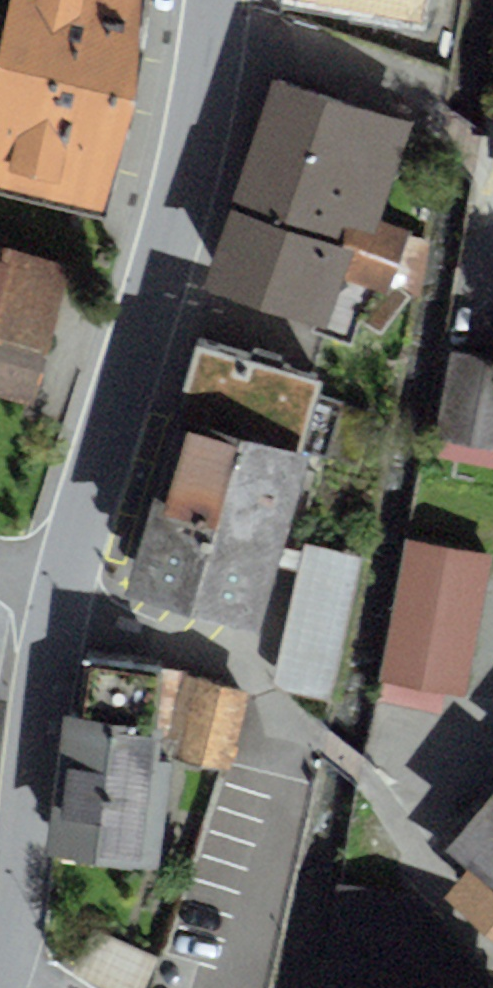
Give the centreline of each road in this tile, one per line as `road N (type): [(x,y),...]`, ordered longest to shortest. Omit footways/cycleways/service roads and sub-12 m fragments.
road 1 (tertiary): [(0,979),(18,905),(58,613),(191,157),(218,0)]

